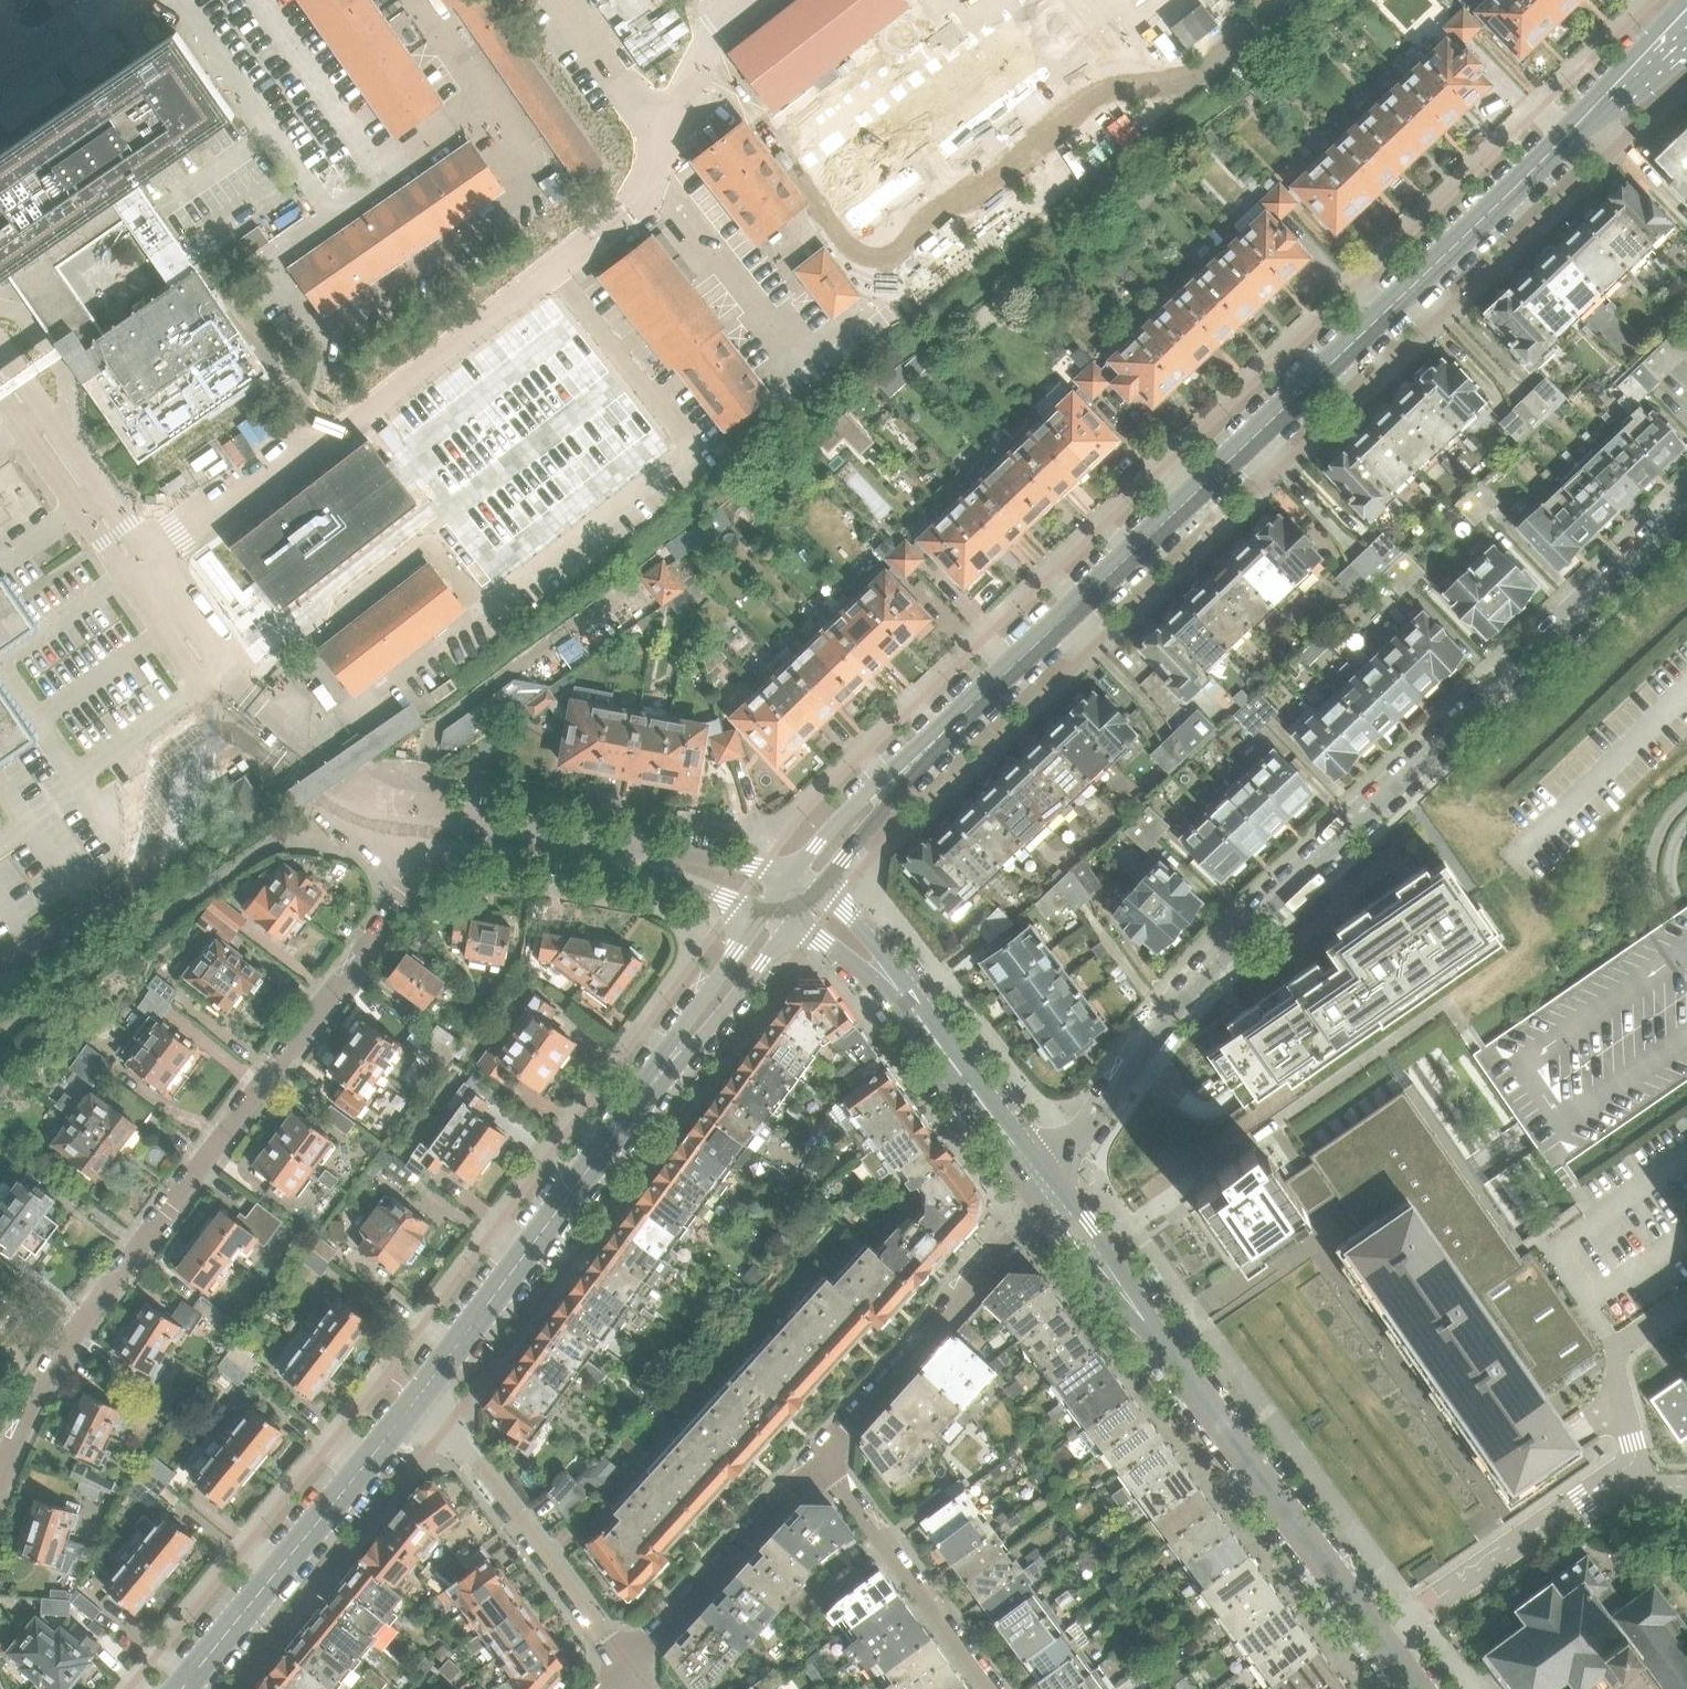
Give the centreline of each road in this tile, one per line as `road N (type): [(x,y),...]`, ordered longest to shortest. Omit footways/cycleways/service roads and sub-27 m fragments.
road 1 (primary): [(0,1012),(108,921),(1324,0)]
road 2 (primary): [(1200,0),(0,914)]
road 3 (residential): [(793,899),(873,803),(1686,7)]
road 4 (residential): [(1050,1190),(1169,1026),(1271,911),(1686,514)]
road 5 (residential): [(439,818),(397,906),(84,1320),(16,1433),(0,1489)]
road 6 (residential): [(424,1402),(793,899)]
road 7 (residential): [(1423,1688),(1050,1190)]
road 8 (residential): [(1050,1190),(874,960),(793,899)]
road 9 (residential): [(193,1688),(424,1402)]
road 10 (residential): [(793,899),(697,870),(439,818)]
road 11 (residential): [(1050,1190),(822,1462)]
road 12 (residential): [(633,1670),(450,1422),(424,1402)]
road 13 (residential): [(822,1462),(991,1688)]
road 14 (residential): [(822,1462),(633,1670)]
road 15 (residential): [(285,752),(335,791),(439,818)]

